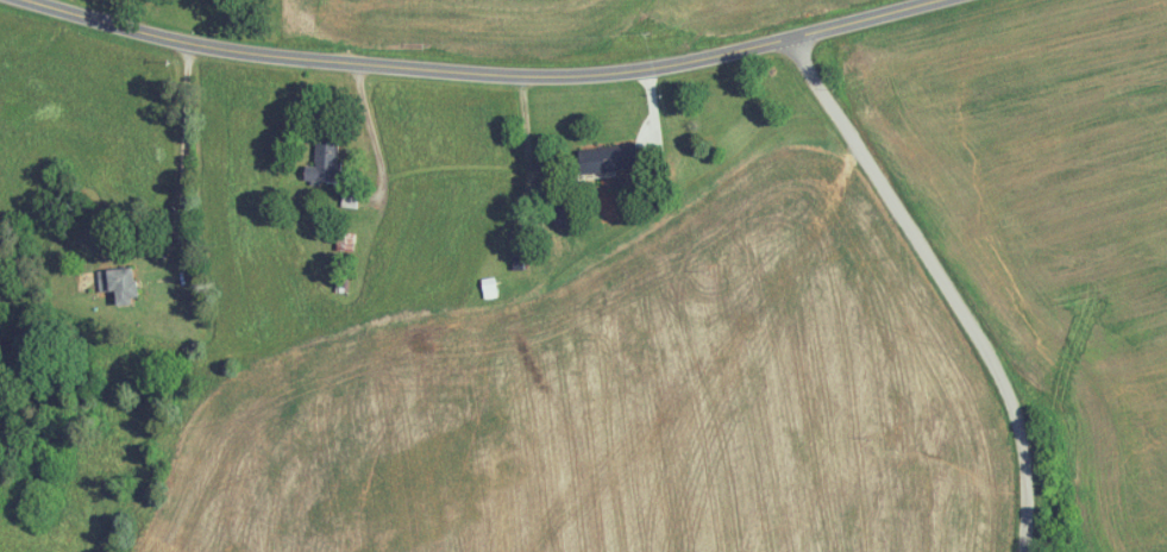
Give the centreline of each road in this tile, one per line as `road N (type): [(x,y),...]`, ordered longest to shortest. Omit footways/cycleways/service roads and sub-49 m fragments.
road 1 (tertiary): [(22,0),(186,44),(287,59),(559,80),(677,69),(960,0)]
road 2 (residential): [(1027,551),(1022,421),(793,44)]
road 3 (residential): [(211,48),(188,184),(196,424),(143,551)]

